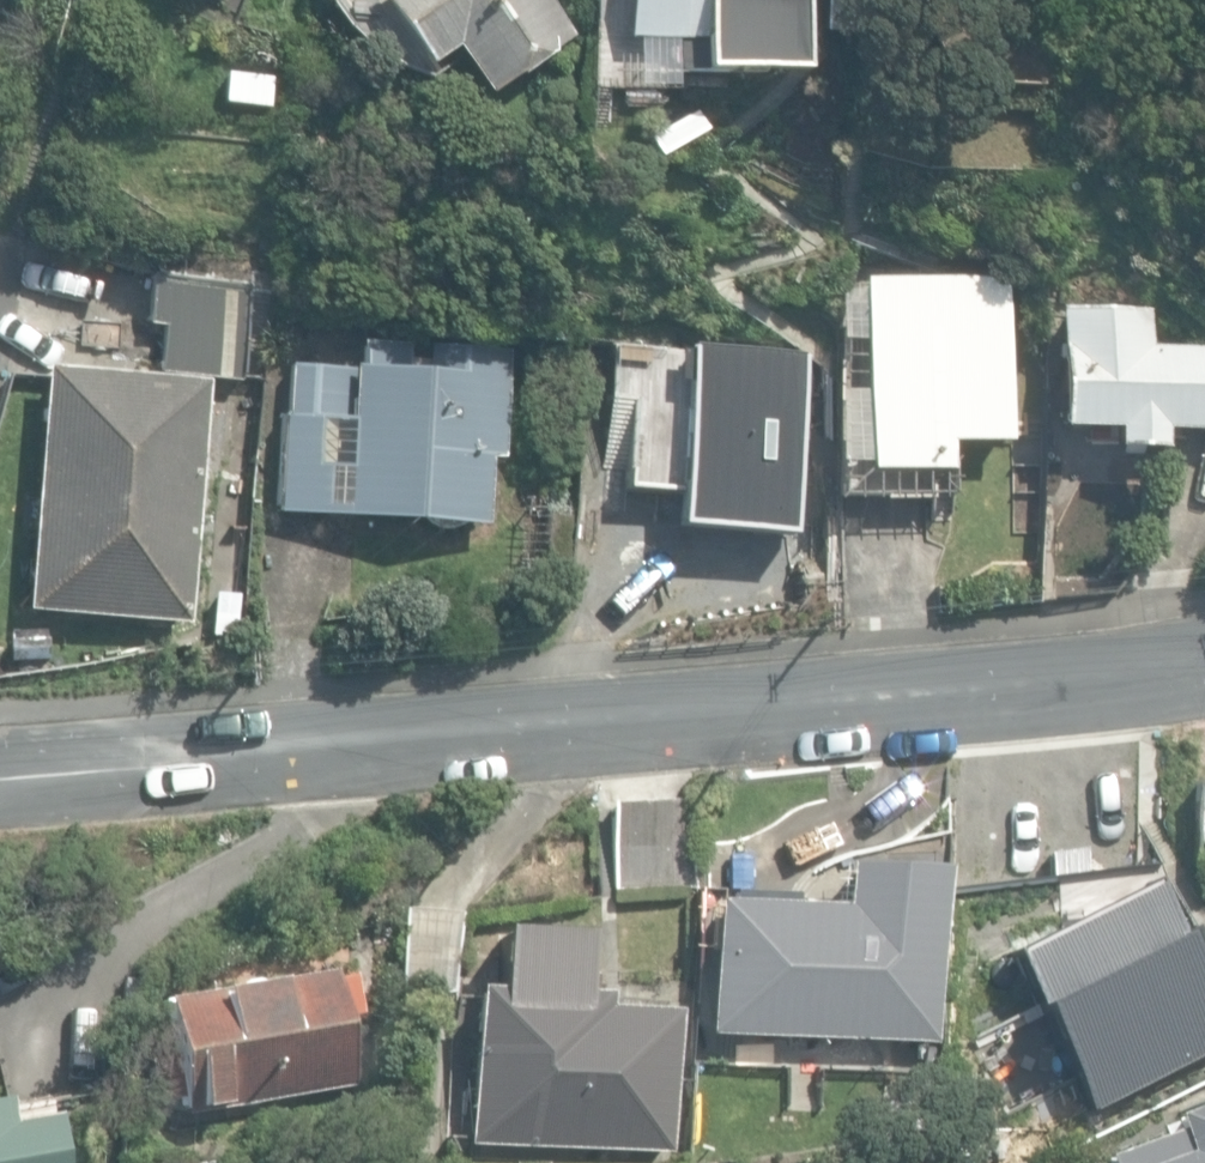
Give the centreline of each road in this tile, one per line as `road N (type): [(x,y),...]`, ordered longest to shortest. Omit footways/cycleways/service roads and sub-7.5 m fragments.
road 1 (residential): [(0,768),(1204,662)]

